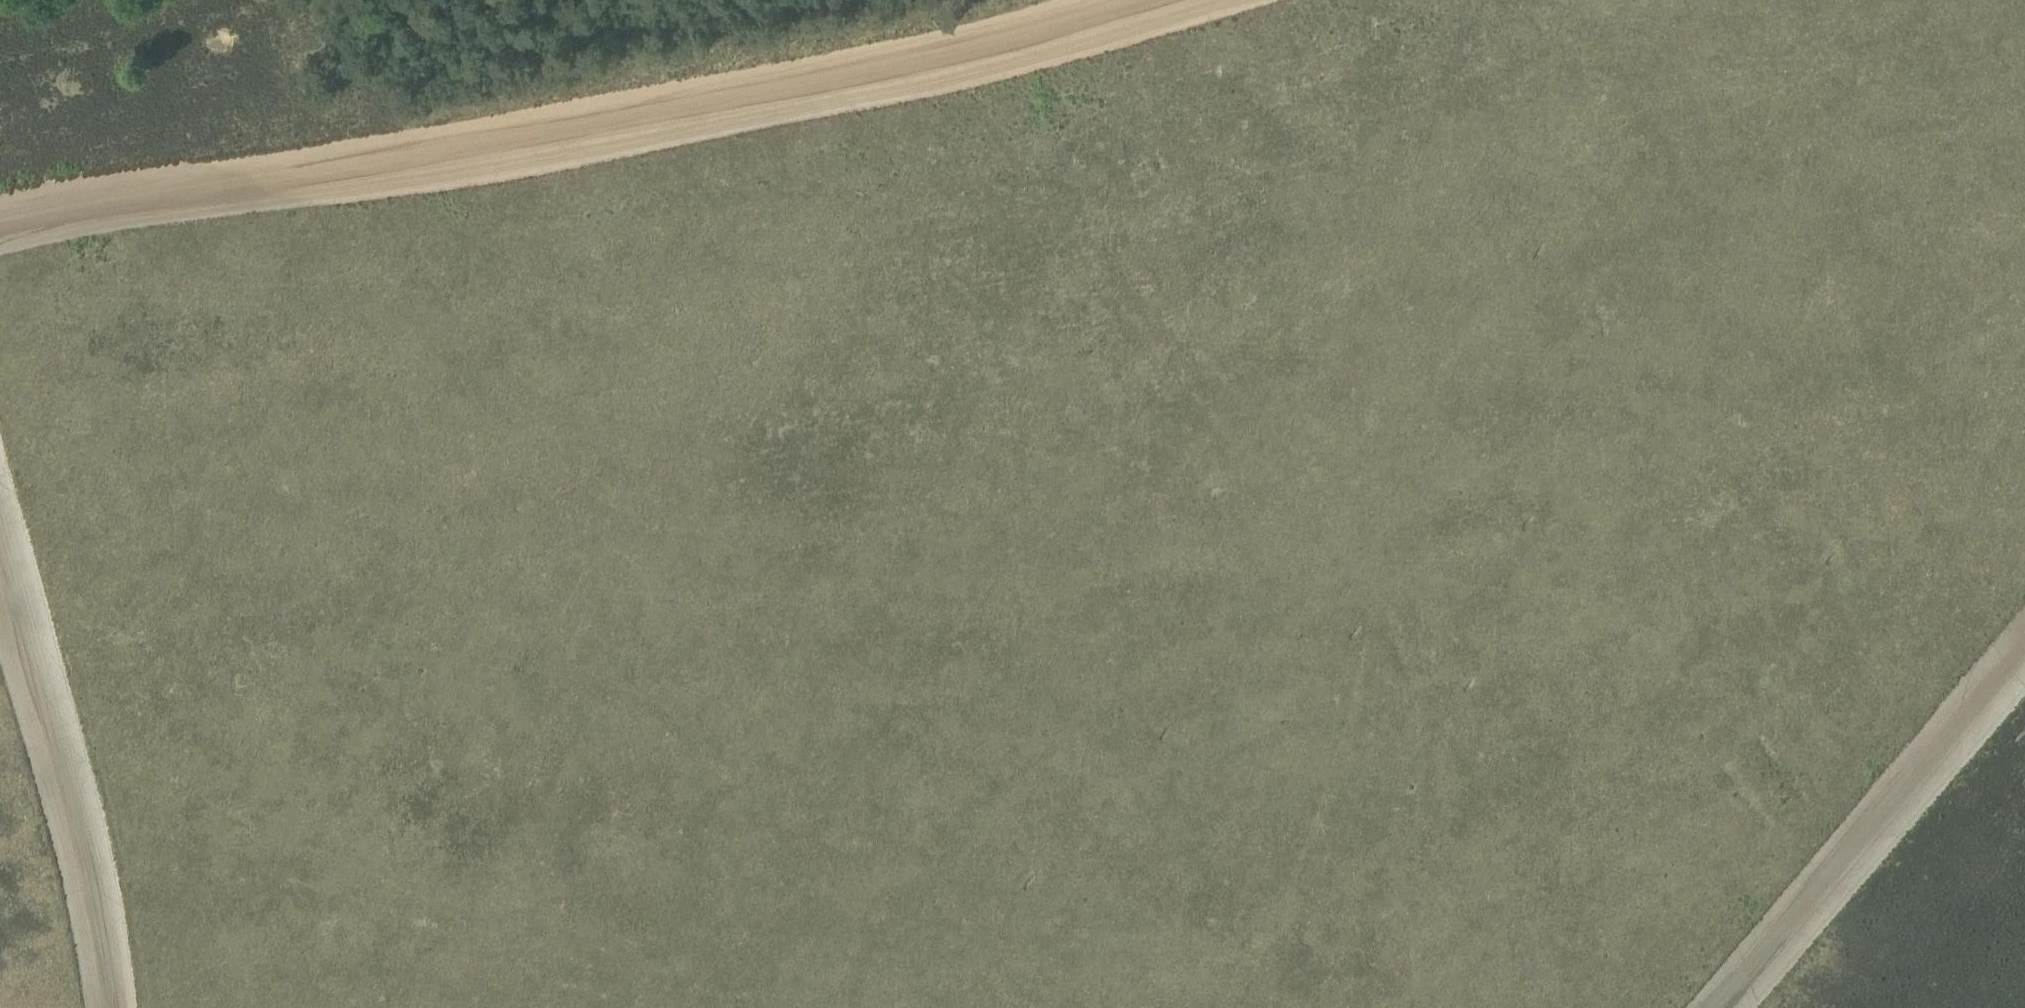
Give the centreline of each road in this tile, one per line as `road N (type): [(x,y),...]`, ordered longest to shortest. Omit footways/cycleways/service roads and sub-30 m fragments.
road 1 (track): [(0,229),(72,205),(830,87),(1176,0)]
road 2 (track): [(2024,644),(1717,1007)]
road 3 (track): [(116,1007),(83,834),(0,547)]

